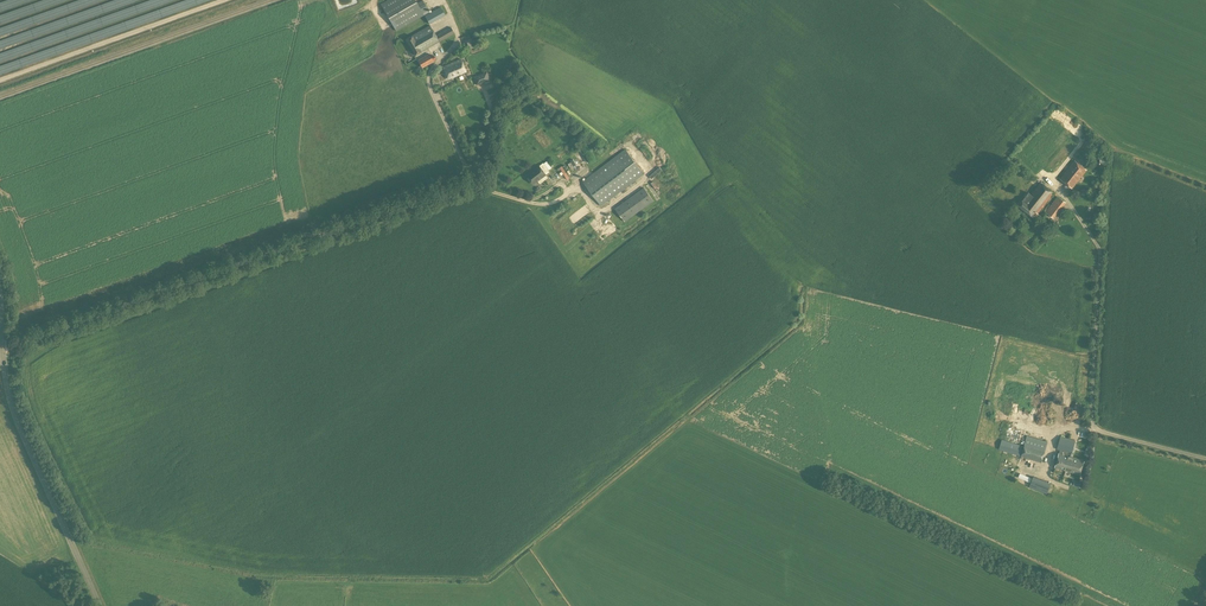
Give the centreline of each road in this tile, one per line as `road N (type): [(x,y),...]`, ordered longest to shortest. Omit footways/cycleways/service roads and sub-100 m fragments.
road 1 (unclassified): [(1,349),(472,181)]
road 2 (unclassified): [(1205,456),(1096,420),(1103,245)]
road 3 (unclassified): [(99,605),(10,403),(2,355)]
road 4 (unclassified): [(472,181),(428,87),(455,45)]

